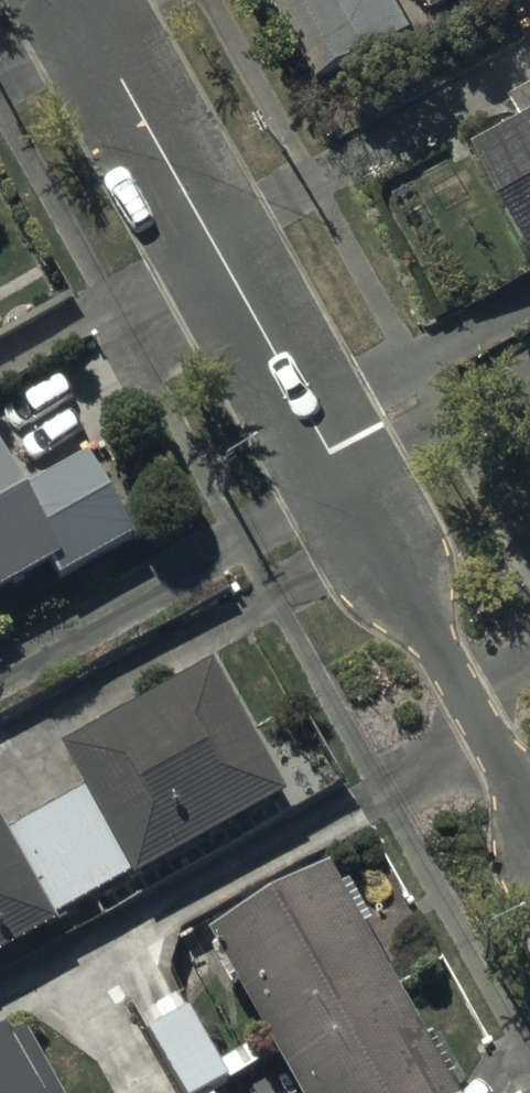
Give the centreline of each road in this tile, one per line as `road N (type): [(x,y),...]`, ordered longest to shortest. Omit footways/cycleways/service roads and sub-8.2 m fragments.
road 1 (residential): [(529,814),(80,0)]

